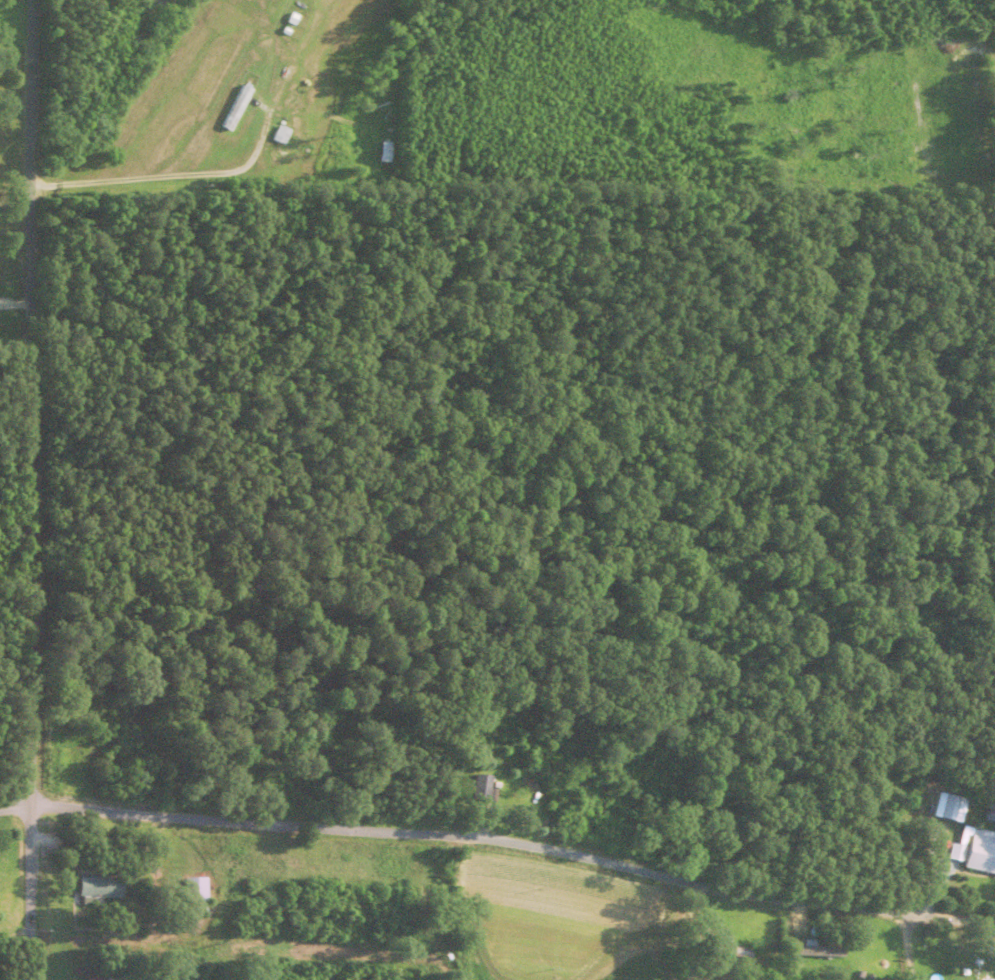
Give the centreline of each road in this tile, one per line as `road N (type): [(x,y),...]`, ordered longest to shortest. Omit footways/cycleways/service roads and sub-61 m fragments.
road 1 (residential): [(994,929),(714,888),(498,839),(56,806),(0,810)]
road 2 (residential): [(30,979),(33,0)]

